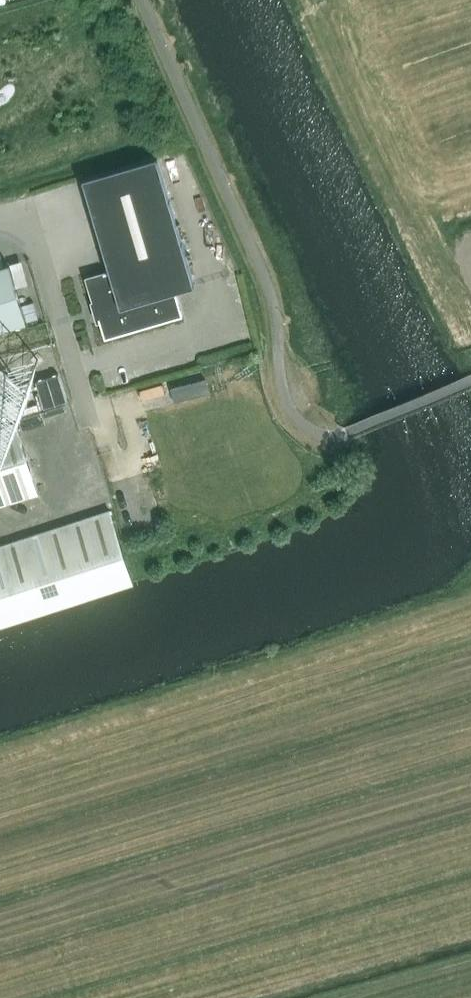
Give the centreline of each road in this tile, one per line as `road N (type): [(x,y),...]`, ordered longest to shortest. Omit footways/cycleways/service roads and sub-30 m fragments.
road 1 (unclassified): [(0,217),(27,209),(89,420)]

